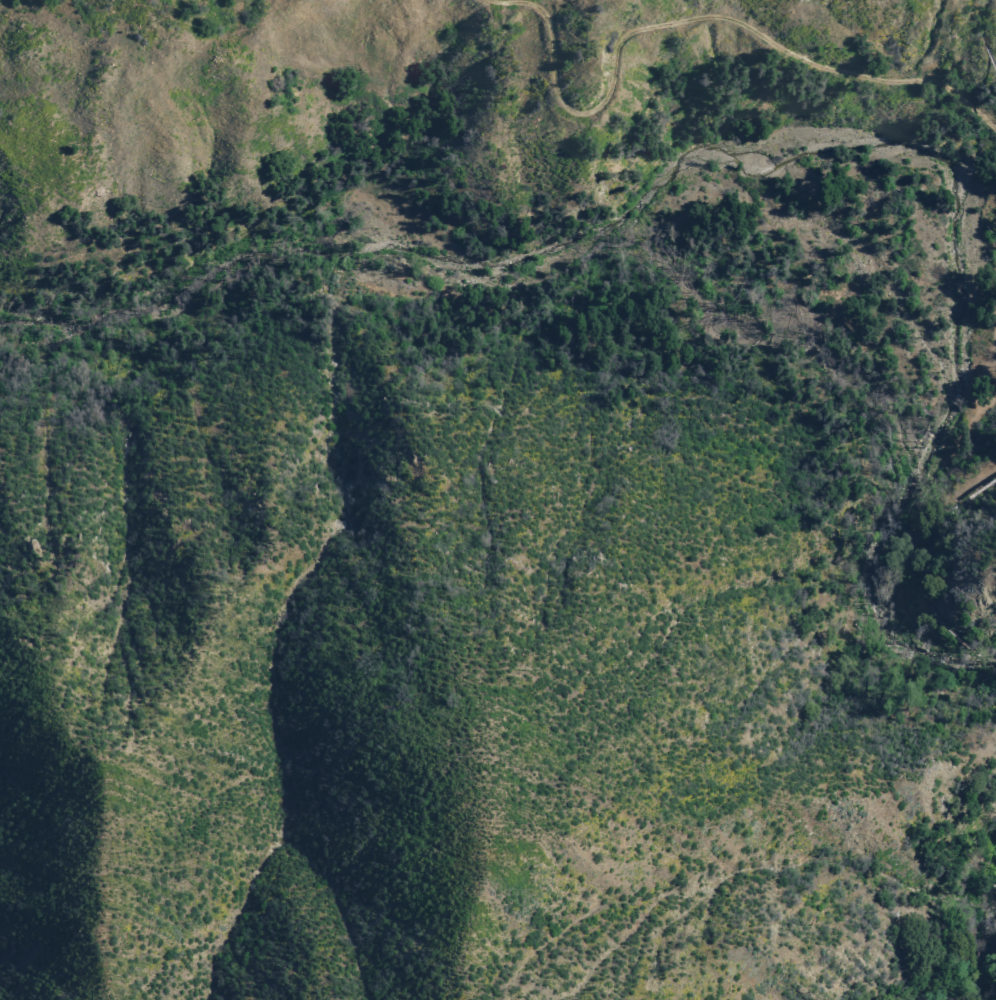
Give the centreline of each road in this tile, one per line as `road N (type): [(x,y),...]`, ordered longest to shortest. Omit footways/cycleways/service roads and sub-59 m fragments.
road 1 (track): [(494,0),(544,13),(559,100),(580,115),(601,104),(619,41),(630,30),(709,17),(831,71),(925,79),(995,127)]
road 2 (track): [(995,191),(992,361),(980,382)]

